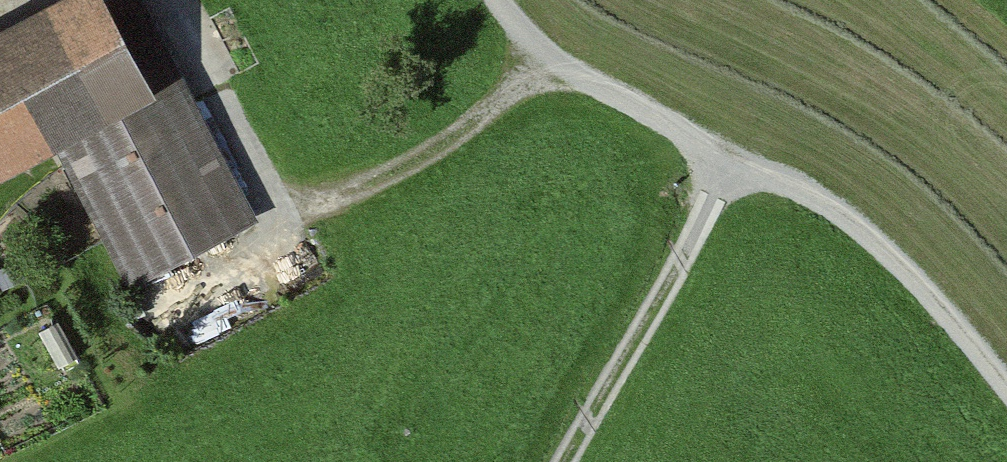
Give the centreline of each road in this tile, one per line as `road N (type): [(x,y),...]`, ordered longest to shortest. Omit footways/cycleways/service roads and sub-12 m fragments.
road 1 (track): [(546,72),(433,180),(295,211),(171,0)]
road 2 (track): [(720,179),(942,304),(1006,396)]
road 3 (track): [(582,461),(720,179)]
road 4 (track): [(507,0),(546,72),(720,179)]

